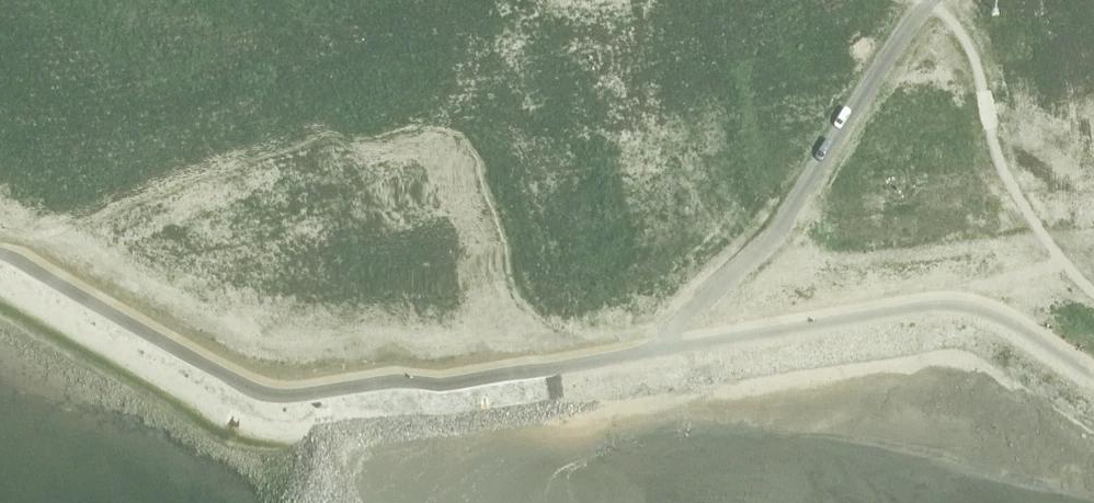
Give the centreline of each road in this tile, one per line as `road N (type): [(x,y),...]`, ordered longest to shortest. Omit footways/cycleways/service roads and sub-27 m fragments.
road 1 (motorway): [(1093,20),(895,51),(621,110),(310,201),(0,321)]
road 2 (motorway): [(0,396),(186,317),(388,248),(648,174),(1093,100)]

